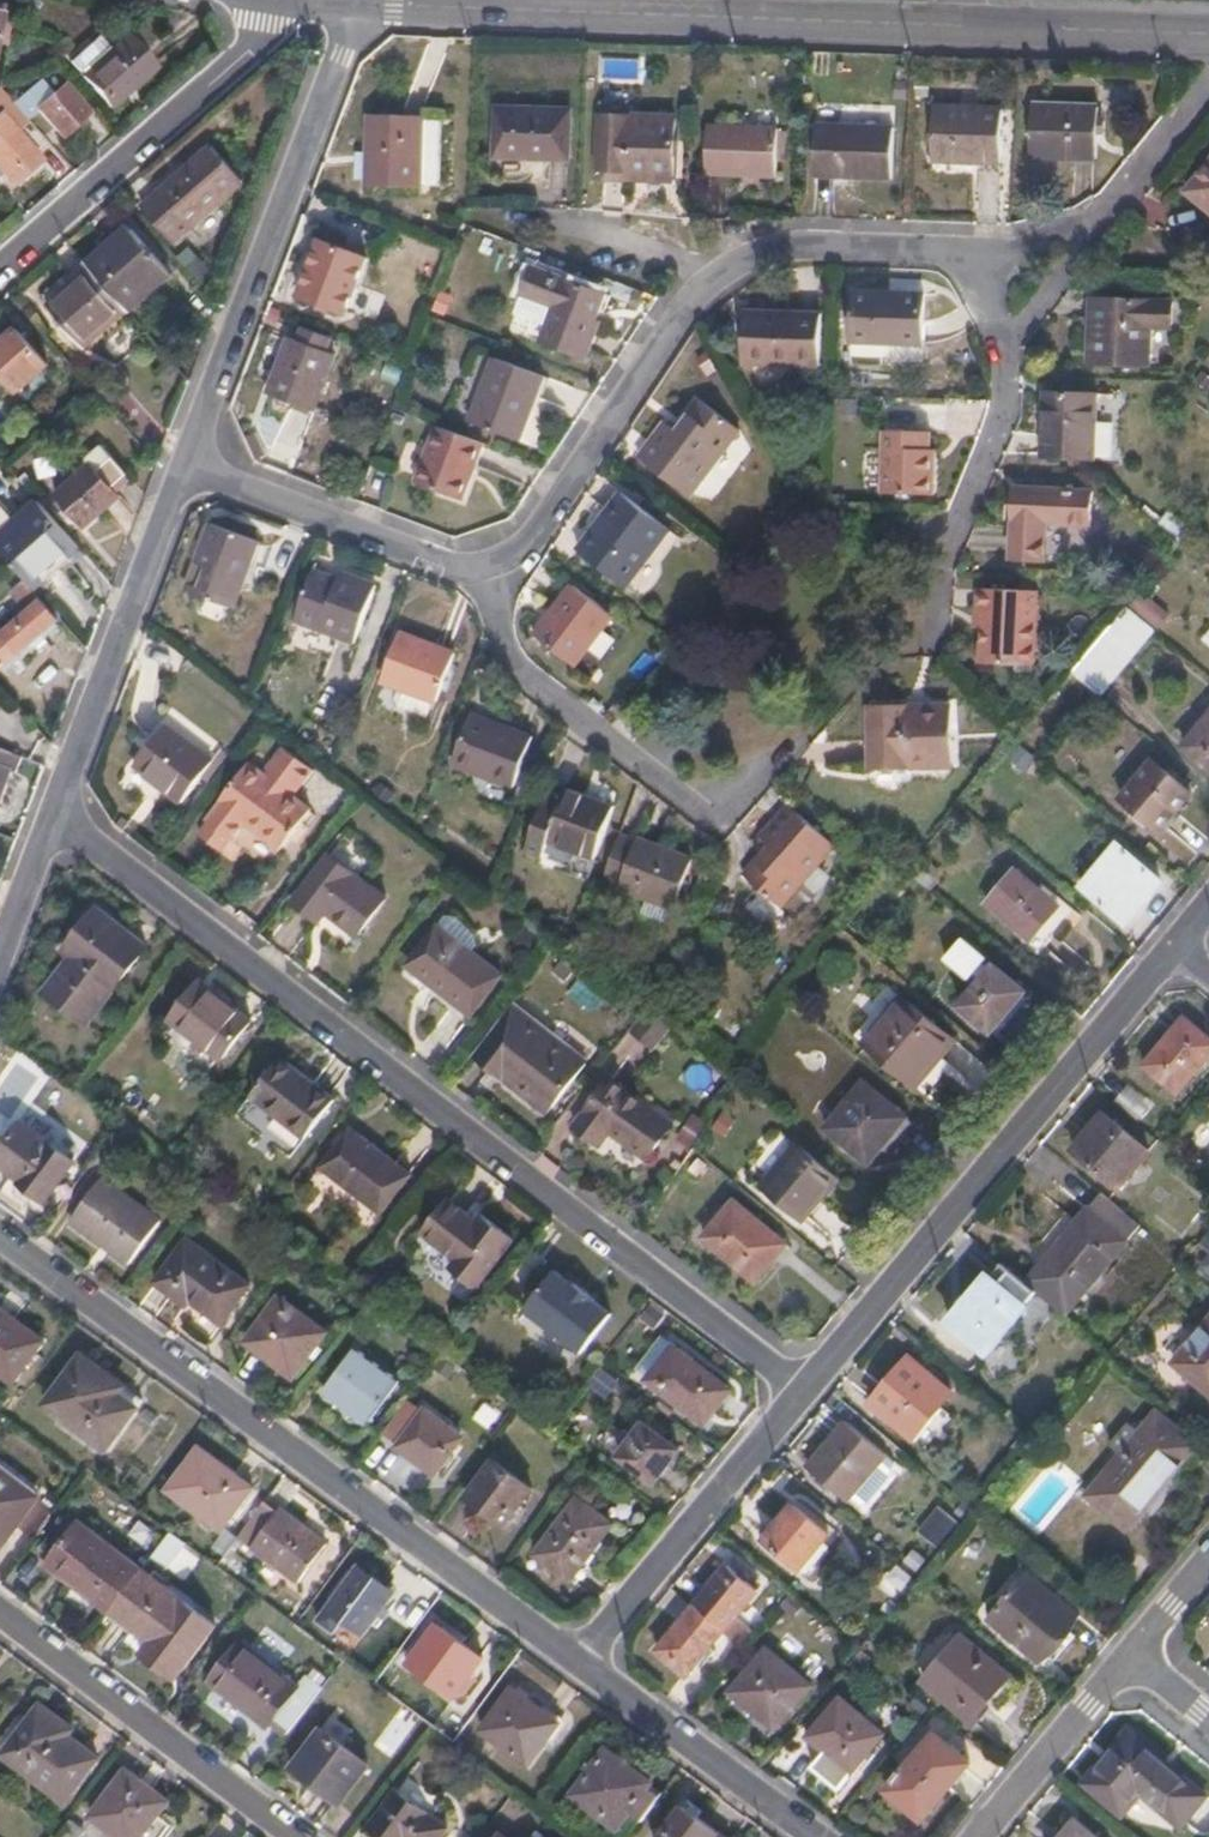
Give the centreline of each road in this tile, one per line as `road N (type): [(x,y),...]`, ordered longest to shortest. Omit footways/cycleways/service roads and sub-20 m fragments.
road 1 (residential): [(801,1391),(54,814)]
road 2 (tertiary): [(351,8),(1208,35)]
road 3 (residential): [(576,1657),(0,1239)]
road 4 (residential): [(801,1391),(1178,943)]
road 5 (residential): [(351,8),(188,470)]
road 6 (residential): [(799,743),(711,827),(503,654),(494,578)]
road 7 (residential): [(0,273),(304,5)]
road 8 (residential): [(932,626),(959,532),(1007,414),(1011,375),(972,255)]
road 9 (residential): [(0,1613),(296,1836)]
road 10 (residential): [(188,470),(54,814)]
road 11 (residential): [(494,578),(715,287)]
road 12 (residential): [(576,1657),(801,1391)]
road 13 (residential): [(188,470),(456,573),(494,578)]
road 14 (residential): [(972,255),(1015,255),(1079,237),(1208,84)]
road 15 (residential): [(814,1836),(576,1657)]
road 16 (residential): [(715,287),(765,250),(972,255)]
road 17 (residential): [(980,1836),(1132,1652)]
road 18 (residential): [(715,287),(603,231),(555,226)]
road 19 (residential): [(54,814),(0,953)]

